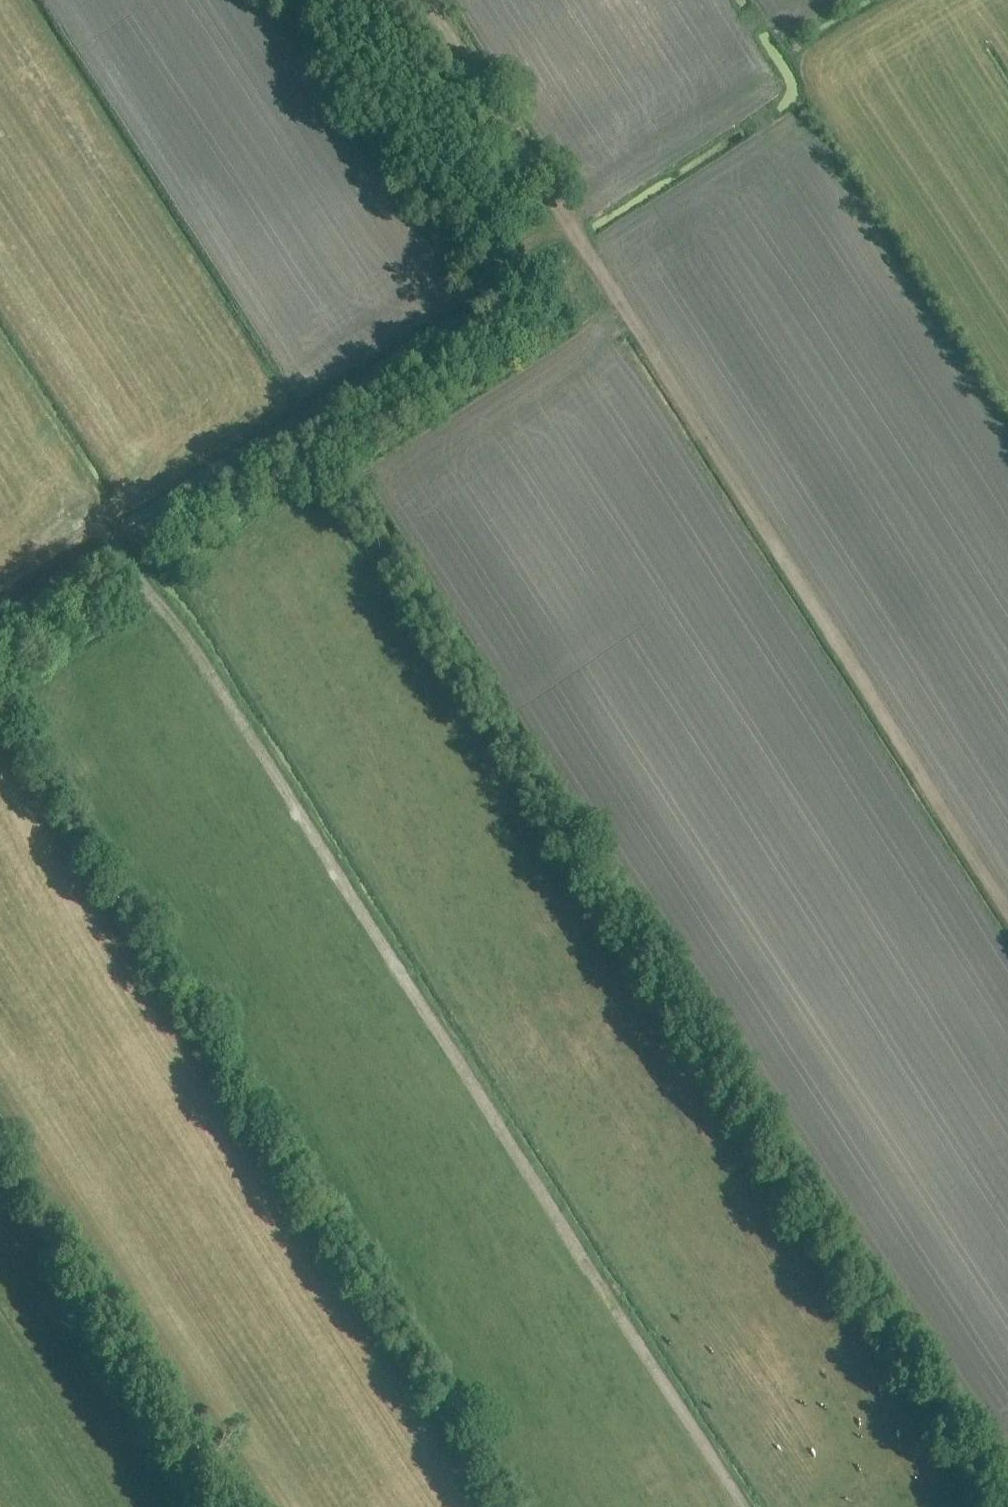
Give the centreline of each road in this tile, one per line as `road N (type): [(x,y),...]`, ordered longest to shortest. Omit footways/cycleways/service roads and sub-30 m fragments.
road 1 (track): [(426,0),(1007,911)]

